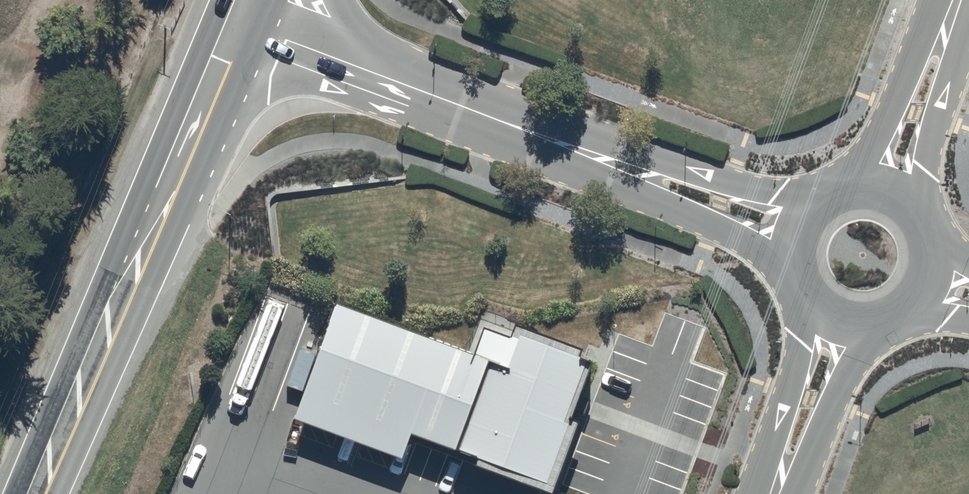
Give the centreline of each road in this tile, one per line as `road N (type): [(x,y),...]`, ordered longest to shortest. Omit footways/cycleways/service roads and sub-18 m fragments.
road 1 (unclassified): [(796,234),(250,26)]
road 2 (secondary): [(250,26),(47,493)]
road 3 (unclassified): [(955,0),(885,191)]
road 4 (unclassified): [(839,325),(774,493)]

